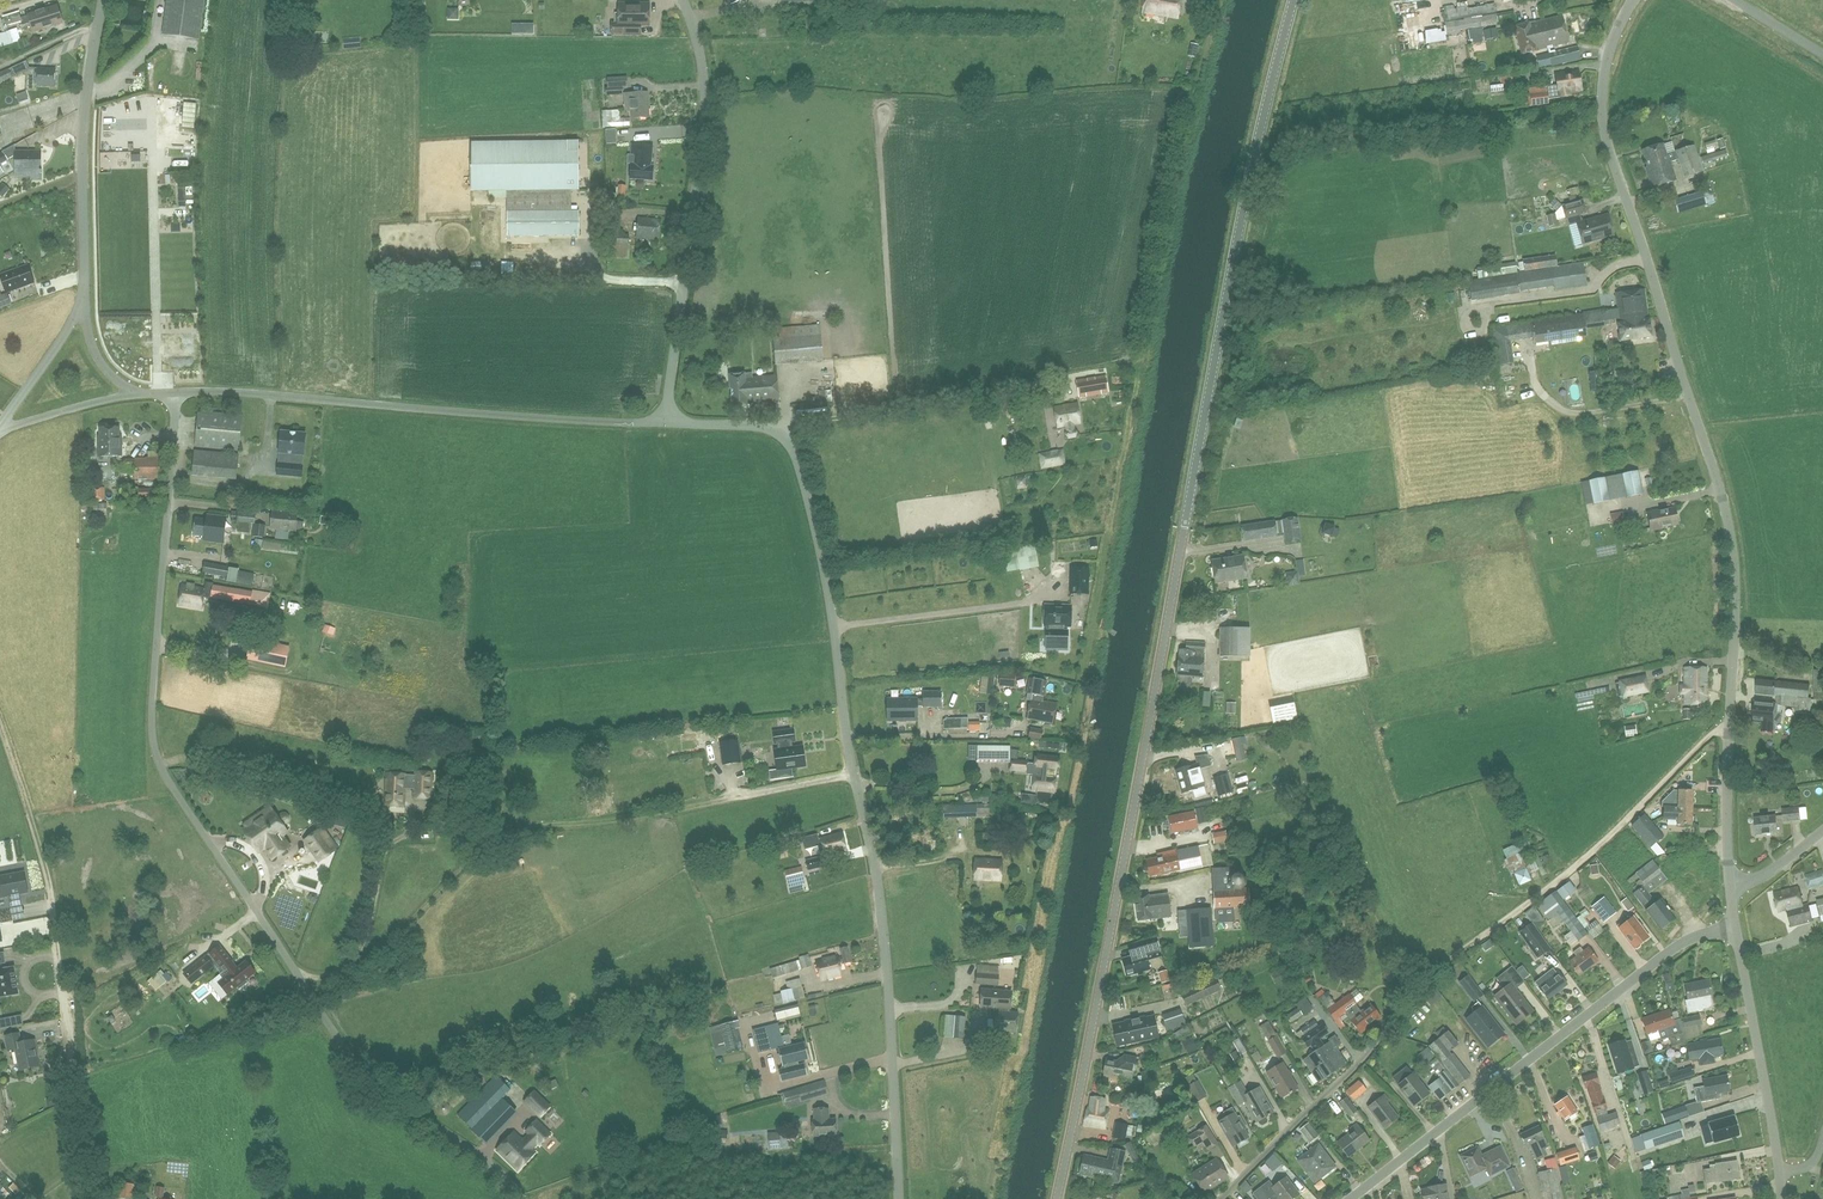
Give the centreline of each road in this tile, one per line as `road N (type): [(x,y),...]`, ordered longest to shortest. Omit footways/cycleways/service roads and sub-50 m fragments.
road 1 (tertiary): [(1057,1198),(1252,159),(1292,0)]
road 2 (unclassified): [(521,1198),(504,1176),(362,1069),(167,781),(149,723),(173,391)]
road 3 (unclassified): [(1728,884),(1732,557),(1725,511),(1602,110),(1612,37),(1634,0)]
road 4 (unclassified): [(898,1198),(878,890),(798,466),(771,429),(666,423)]
road 5 (track): [(348,967),(379,951),(464,865),(505,838),(854,774)]
road 6 (unclassified): [(666,423),(173,391)]
road 7 (tertiary): [(1350,1198),(1687,939),(1734,925)]
road 8 (unclassified): [(666,423),(705,80),(681,0)]
road 9 (track): [(1426,979),(1611,837),(1728,724)]
road 10 (unclassified): [(1220,1198),(1365,1054),(1426,979)]
road 11 (unclassified): [(84,281),(83,138),(103,0)]
road 12 (unclassified): [(1780,1172),(1734,925)]
road 13 (unclassified): [(0,424),(65,331),(84,281)]
road 14 (track): [(403,834),(384,853),(367,927),(348,967)]
road 15 (unclassified): [(0,431),(135,392)]
road 16 (unclassified): [(135,392),(94,347),(84,281)]

